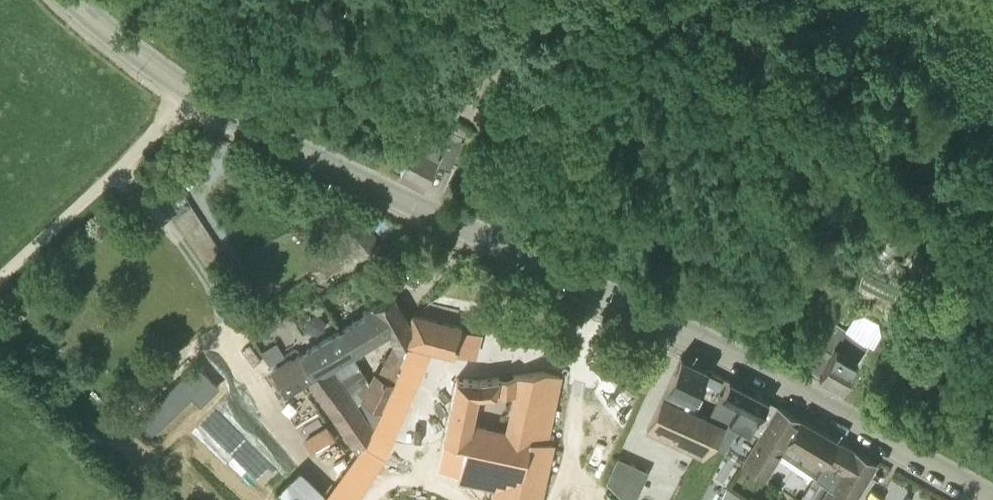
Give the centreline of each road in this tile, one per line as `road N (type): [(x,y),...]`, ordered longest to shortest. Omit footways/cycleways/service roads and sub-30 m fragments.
road 1 (tertiary): [(992,496),(791,386),(206,103),(74,0)]
road 2 (track): [(0,275),(161,128),(189,92)]

